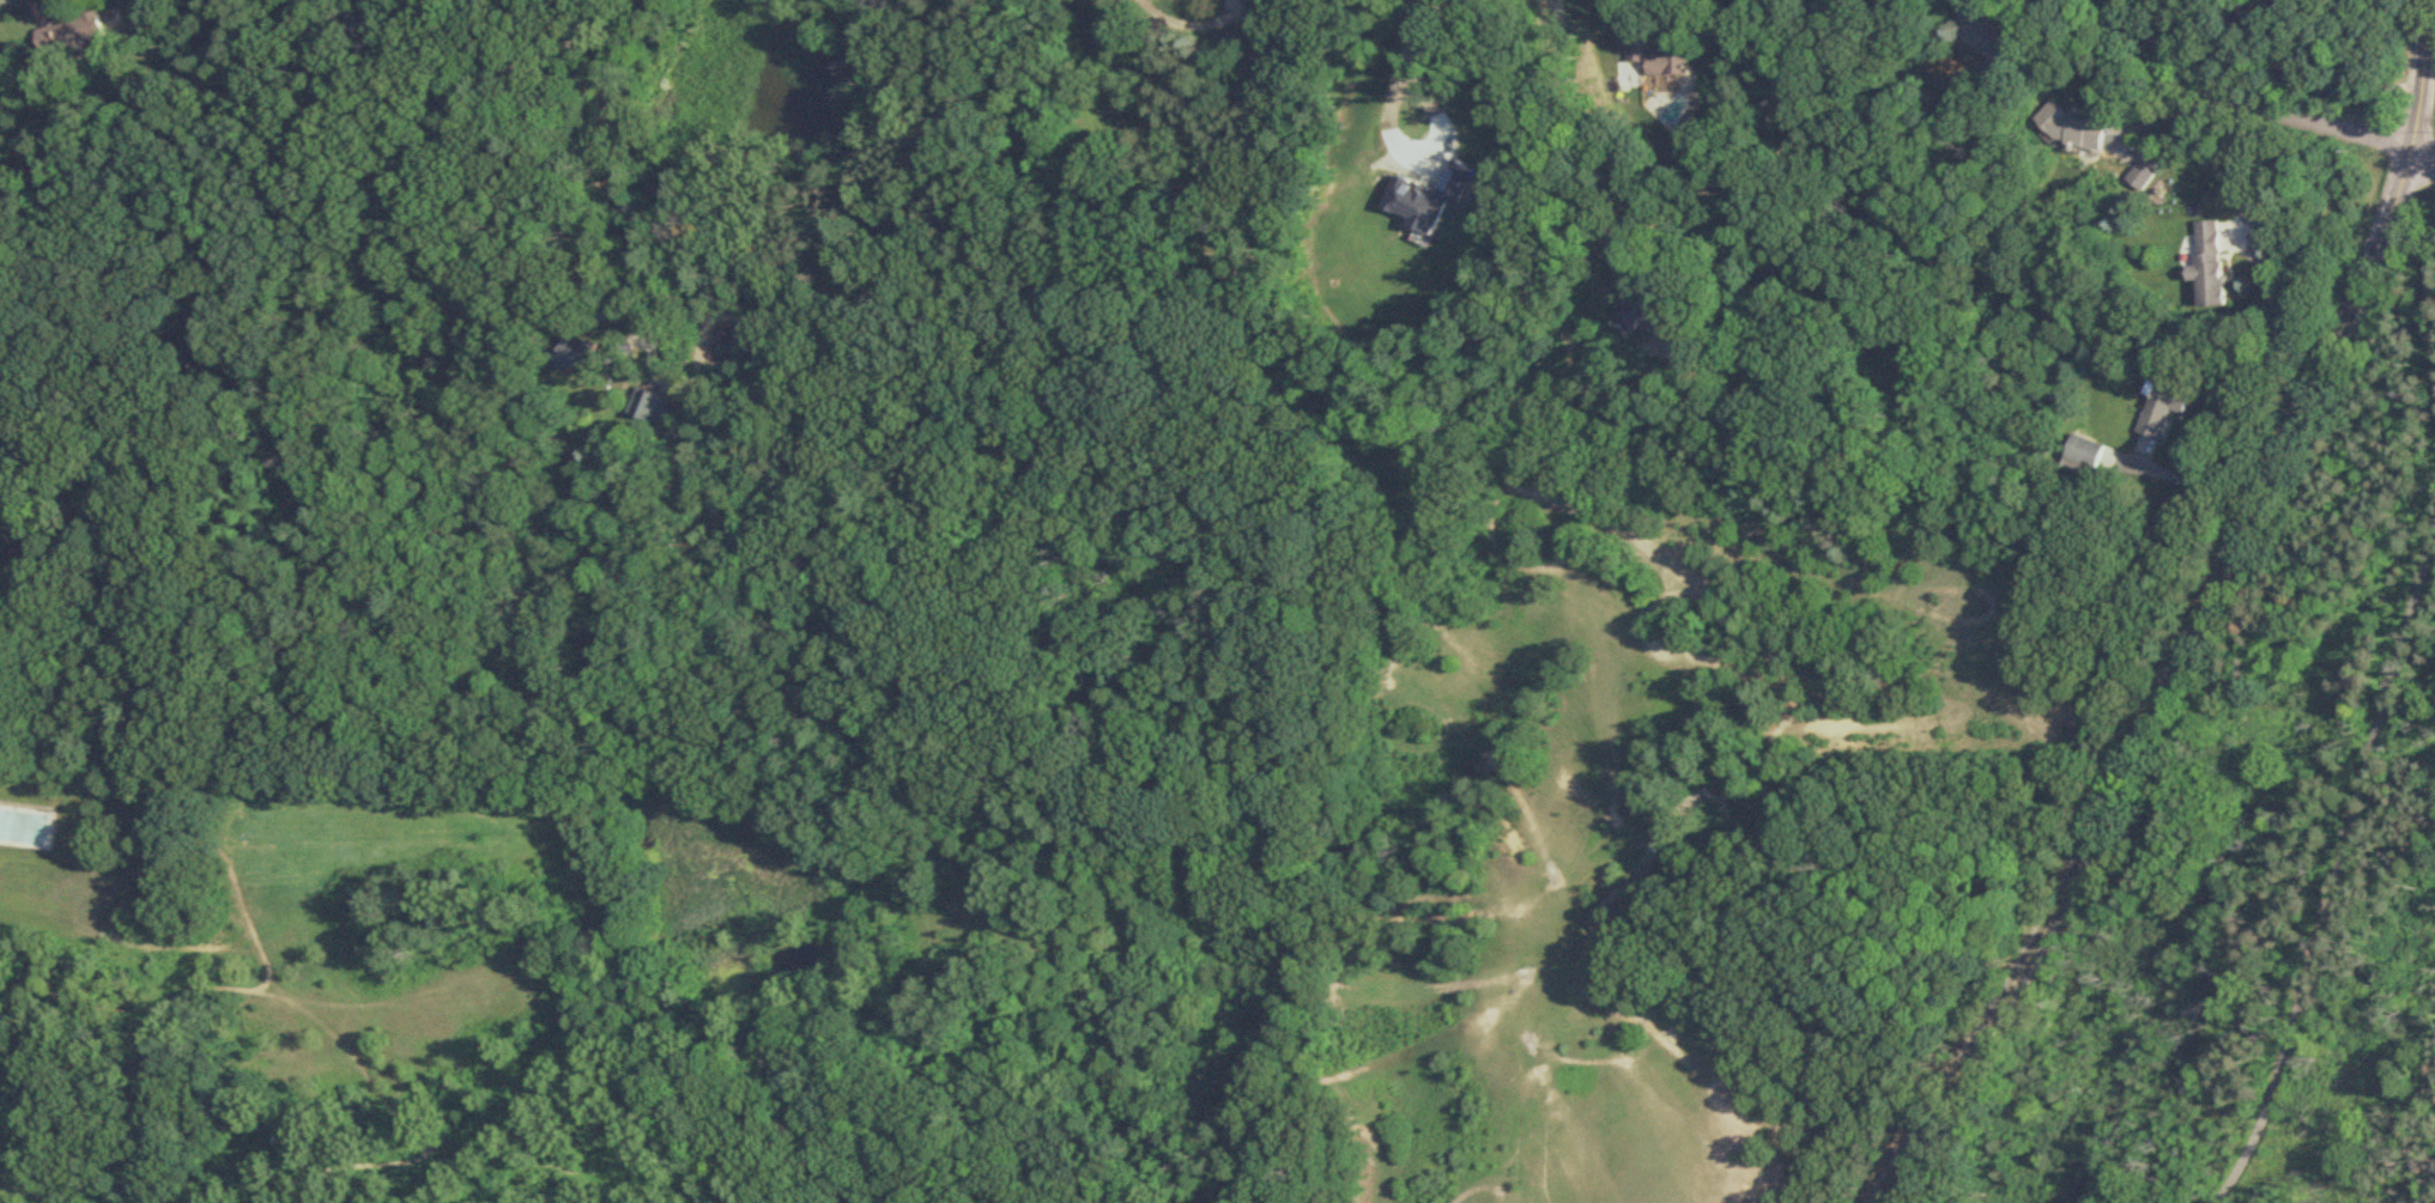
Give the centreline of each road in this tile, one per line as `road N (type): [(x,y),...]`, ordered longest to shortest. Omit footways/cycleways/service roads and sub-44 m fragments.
road 1 (tertiary): [(2429,0),(2415,150),(2379,256),(2071,887),(1881,1202)]
road 2 (residential): [(2434,161),(2269,107),(2221,83),(2123,0)]

